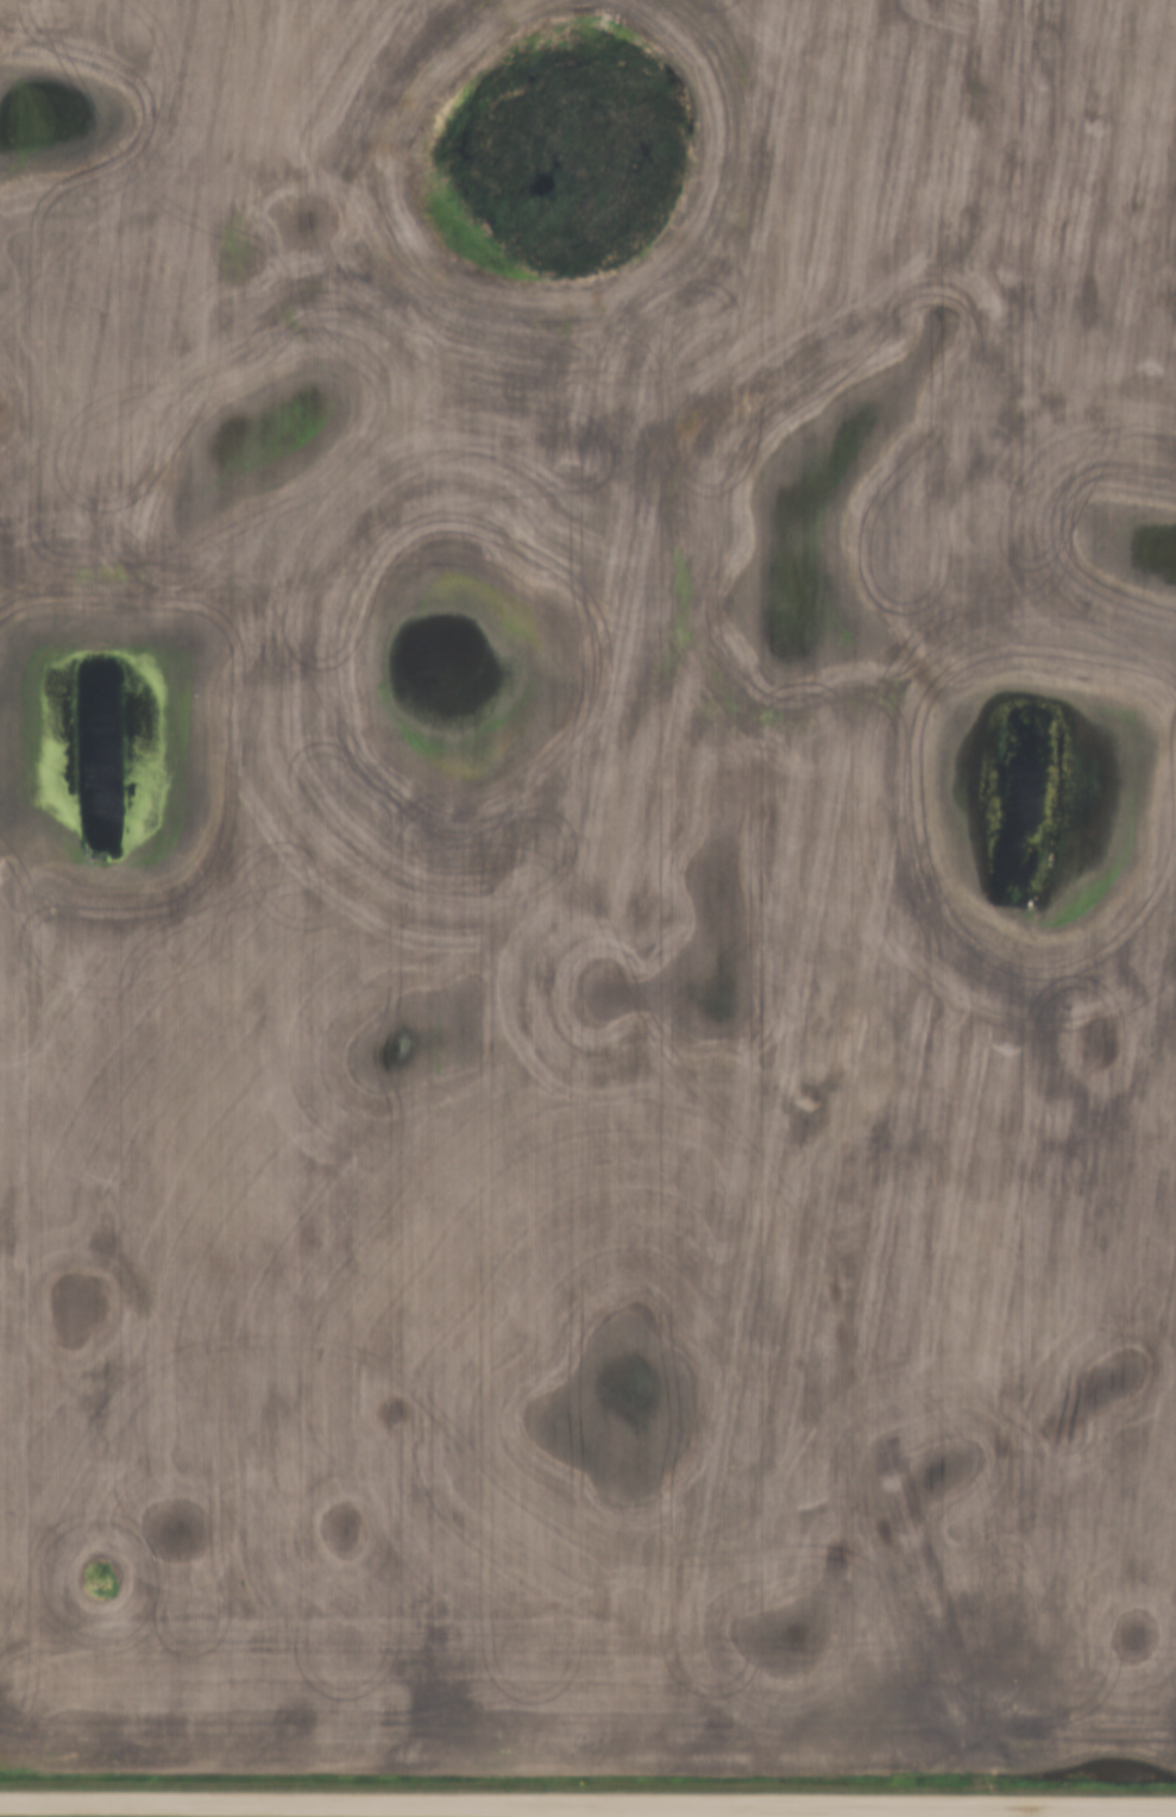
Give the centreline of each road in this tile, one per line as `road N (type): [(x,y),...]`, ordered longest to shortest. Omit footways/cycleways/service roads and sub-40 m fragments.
road 1 (residential): [(1175,1804),(0,1797)]

